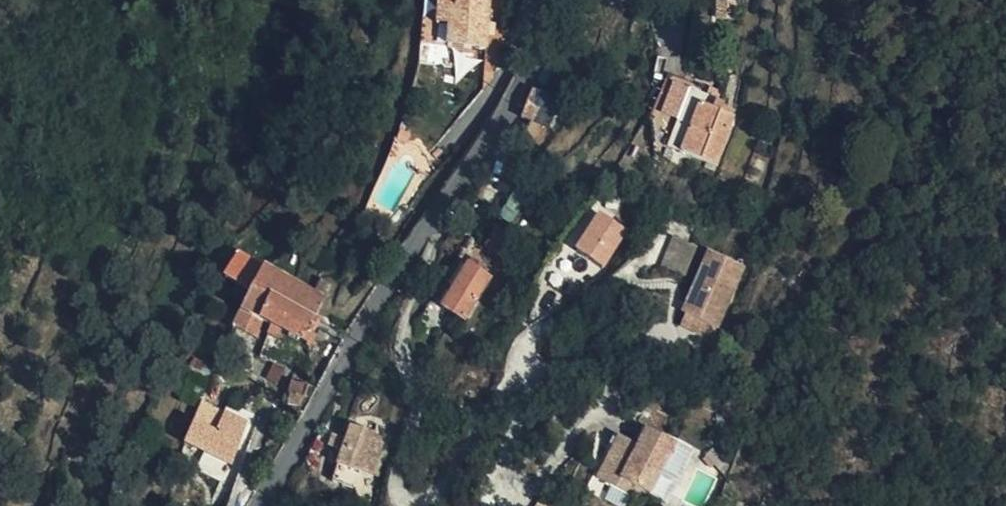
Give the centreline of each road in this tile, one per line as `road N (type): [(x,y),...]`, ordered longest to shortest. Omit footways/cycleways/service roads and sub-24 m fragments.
road 1 (residential): [(557,0),(518,96),(265,505)]

